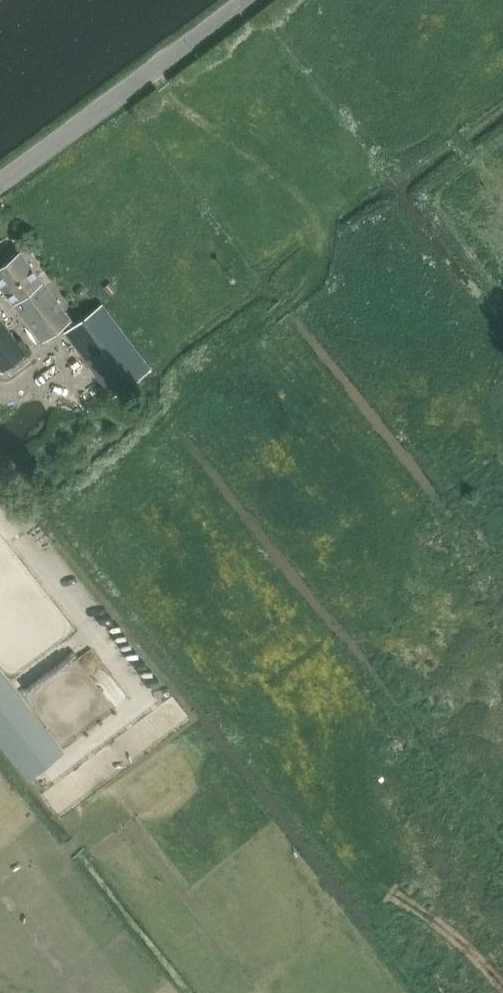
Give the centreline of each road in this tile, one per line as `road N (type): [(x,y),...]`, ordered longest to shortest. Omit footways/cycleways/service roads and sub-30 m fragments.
road 1 (track): [(152,72),(198,123),(314,211),(326,245),(317,277),(248,341)]
road 2 (residential): [(0,184),(248,0)]

